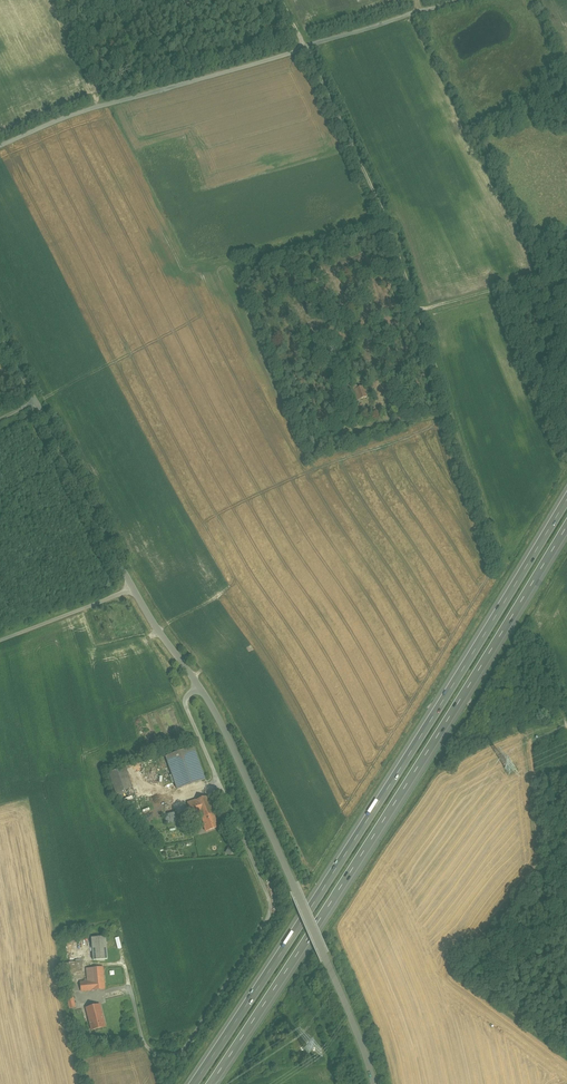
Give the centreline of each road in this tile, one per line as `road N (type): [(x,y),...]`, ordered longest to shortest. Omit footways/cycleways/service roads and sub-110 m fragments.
road 1 (motorway): [(566,490),(189,1083)]
road 2 (motorway): [(211,1083),(566,526)]
road 3 (track): [(500,553),(397,242),(284,0)]
road 4 (track): [(202,689),(186,709),(272,904),(269,920),(182,1053),(145,1046),(130,984)]
road 5 (track): [(470,0),(110,104),(0,148)]
road 6 (residential): [(323,959),(218,713),(132,588)]
road 7 (residential): [(132,588),(0,328)]
road 8 (track): [(417,309),(566,270)]
road 9 (track): [(0,641),(132,588)]
road 10 (unclassified): [(0,640),(132,588)]
road 11 (unclassified): [(372,1083),(323,959)]
road 12 (track): [(450,410),(323,445)]
road 13 (track): [(566,1049),(470,977)]

